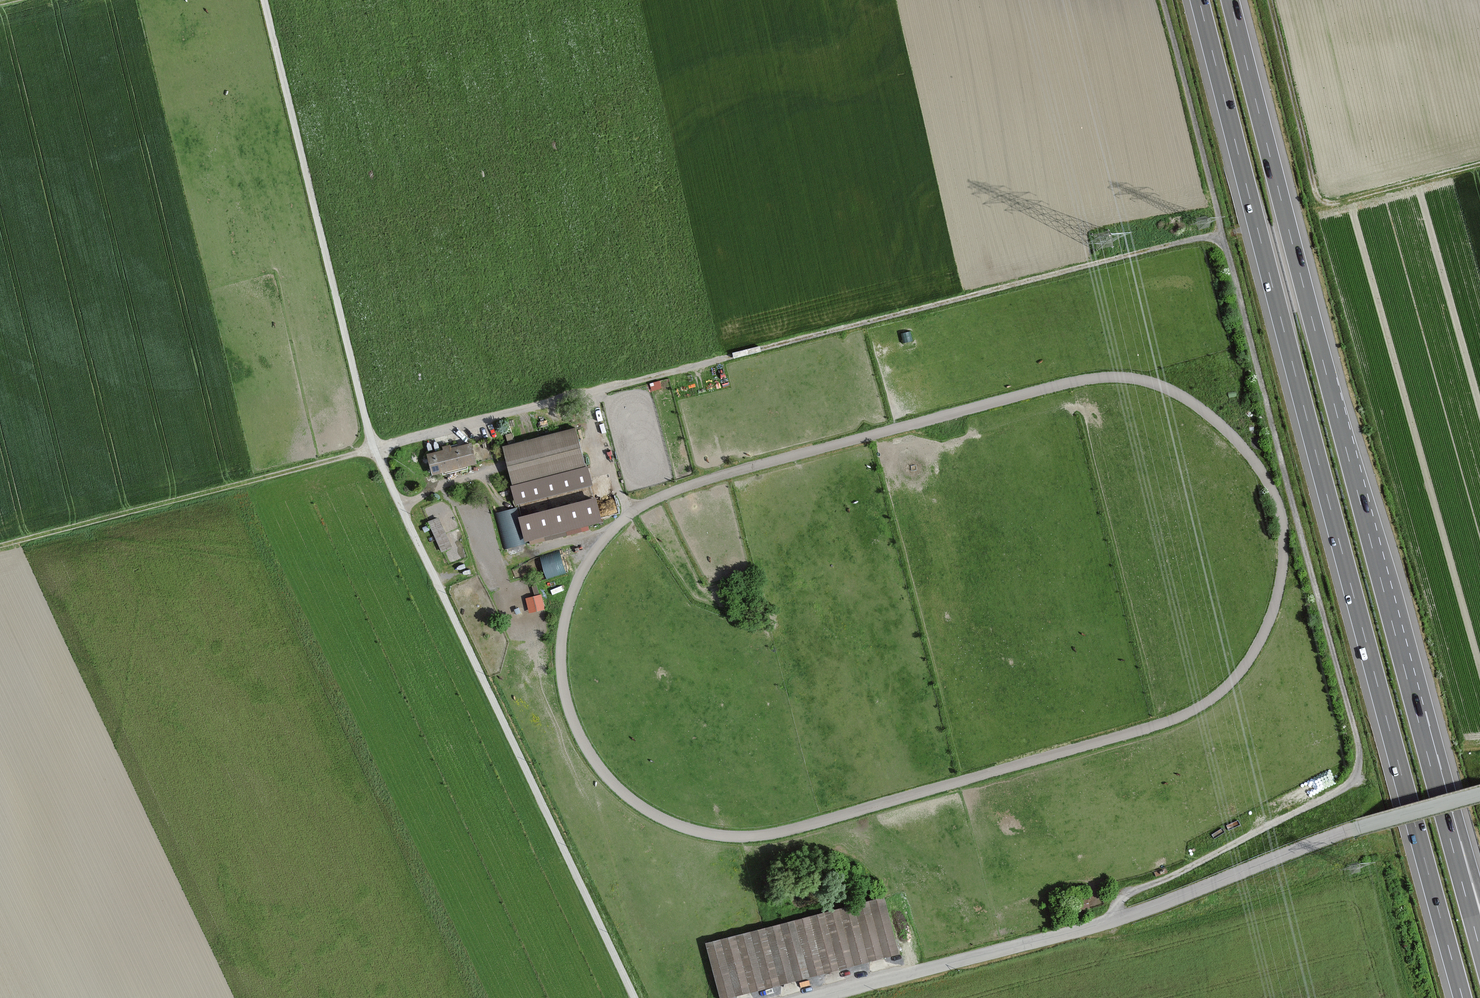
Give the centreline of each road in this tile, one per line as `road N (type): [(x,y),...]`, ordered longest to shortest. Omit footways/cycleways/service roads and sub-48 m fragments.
road 1 (track): [(594,392),(604,454),(633,512),(706,480),(1033,392),(1084,380),(1138,380),(1179,395),(1230,433),(1268,483),(1284,555),(1262,637),(1201,705),(1133,733),(794,828),(735,837),(698,831),(630,800),(606,777),(572,719),(563,689),(568,613),(610,534)]
road 2 (track): [(1220,234),(0,545)]
road 3 (unclassified): [(1114,920),(1125,893),(1345,788),(1358,756),(1161,0)]
road 4 (unclassified): [(263,0),(374,448),(635,997)]
road 5 (motorway): [(1199,0),(1463,997)]
road 6 (motorway): [(1450,836),(1231,0)]
road 7 (unclassified): [(1114,920),(1359,826),(1479,793)]
road 8 (track): [(1267,0),(1321,200),(1479,165)]
road 9 (unclassified): [(813,997),(1114,920)]

